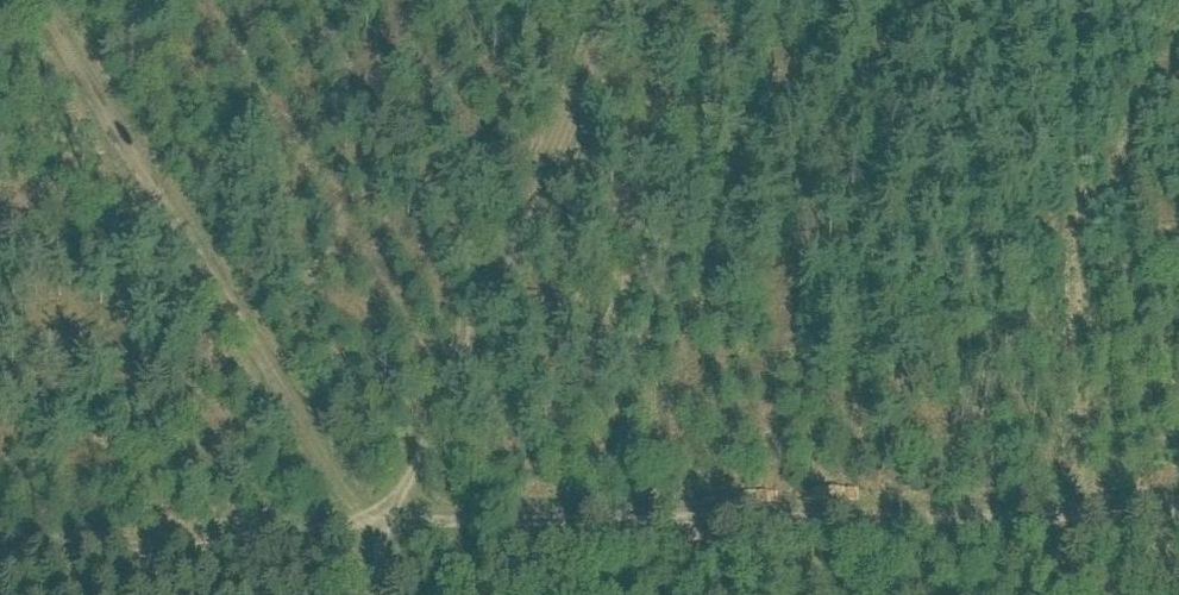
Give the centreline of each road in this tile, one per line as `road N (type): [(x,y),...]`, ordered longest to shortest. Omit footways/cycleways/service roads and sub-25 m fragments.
road 1 (track): [(389,524),(1178,518)]
road 2 (track): [(387,594),(389,524),(52,0)]
road 3 (track): [(389,524),(508,293),(619,0)]
road 4 (track): [(0,561),(389,524)]

